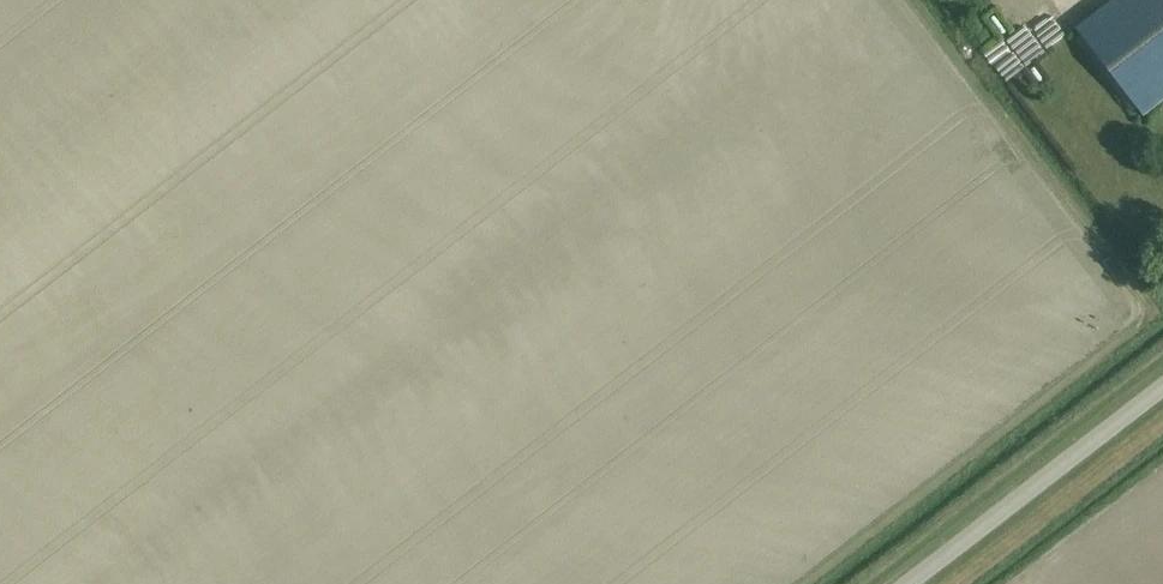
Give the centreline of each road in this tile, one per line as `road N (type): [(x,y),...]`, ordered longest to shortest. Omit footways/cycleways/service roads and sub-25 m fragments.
road 1 (unclassified): [(912,583),(1162,391)]

